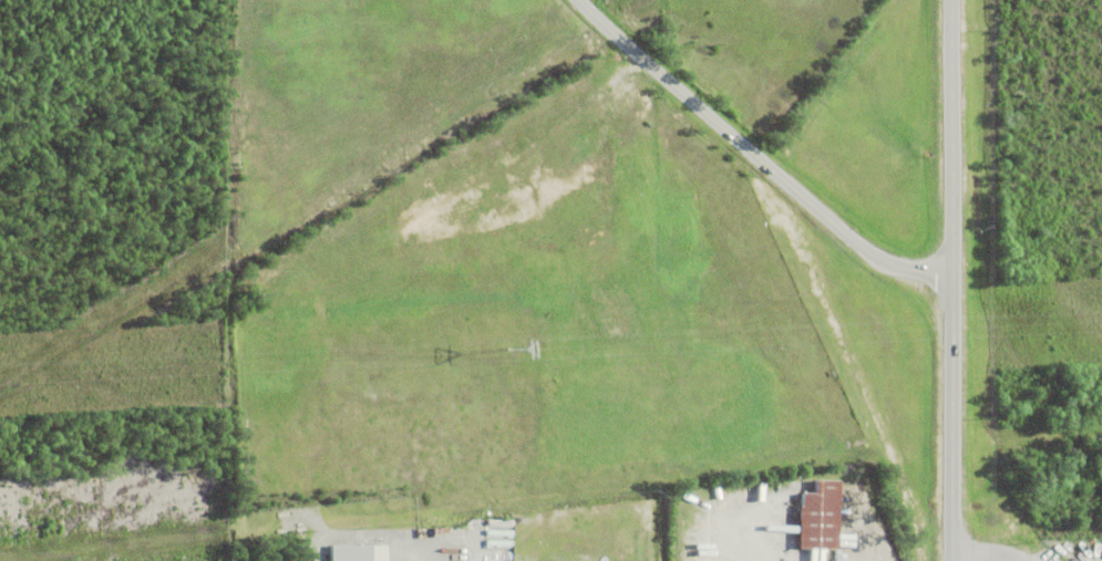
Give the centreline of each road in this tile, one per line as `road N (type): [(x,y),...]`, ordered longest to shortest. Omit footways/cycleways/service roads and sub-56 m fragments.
road 1 (secondary): [(954,0),(954,560)]
road 2 (residential): [(954,267),(878,259),(581,0)]

